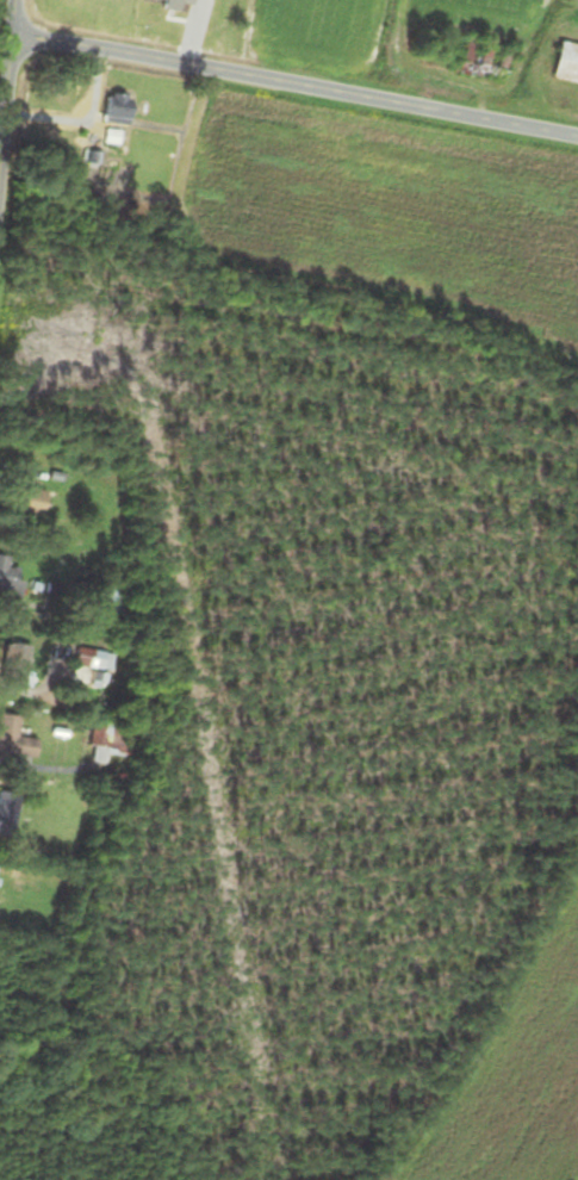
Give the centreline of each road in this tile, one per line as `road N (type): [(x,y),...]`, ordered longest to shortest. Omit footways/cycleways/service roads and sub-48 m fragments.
road 1 (residential): [(577,135),(12,31)]
road 2 (residential): [(0,122),(14,0)]

